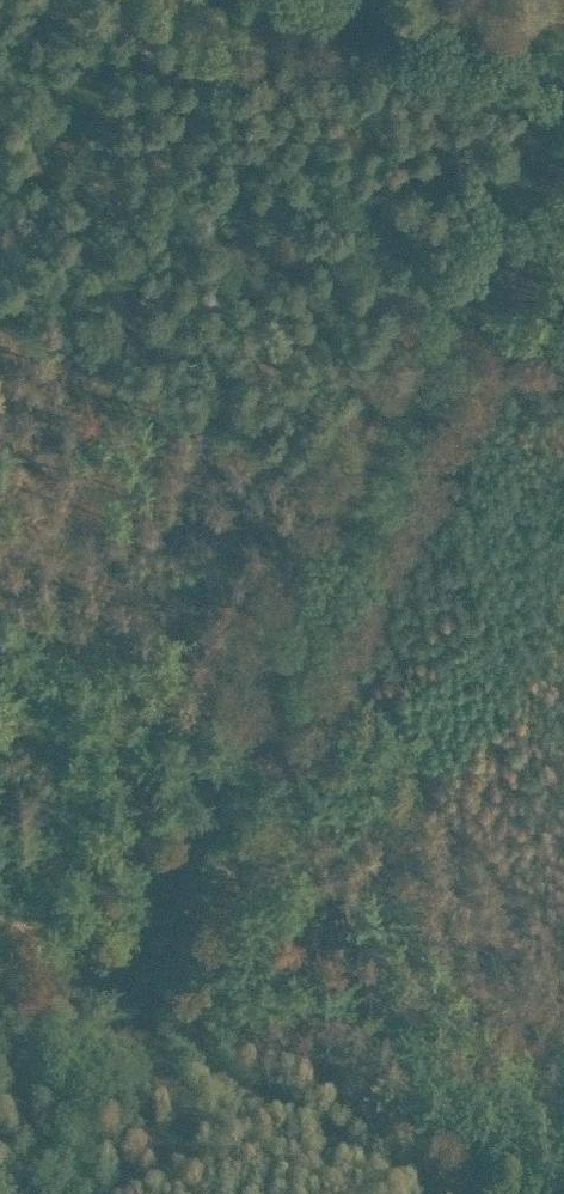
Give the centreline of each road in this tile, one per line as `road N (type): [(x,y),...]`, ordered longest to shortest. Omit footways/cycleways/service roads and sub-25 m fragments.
road 1 (track): [(563,100),(116,1013)]
road 2 (track): [(563,33),(326,0)]

